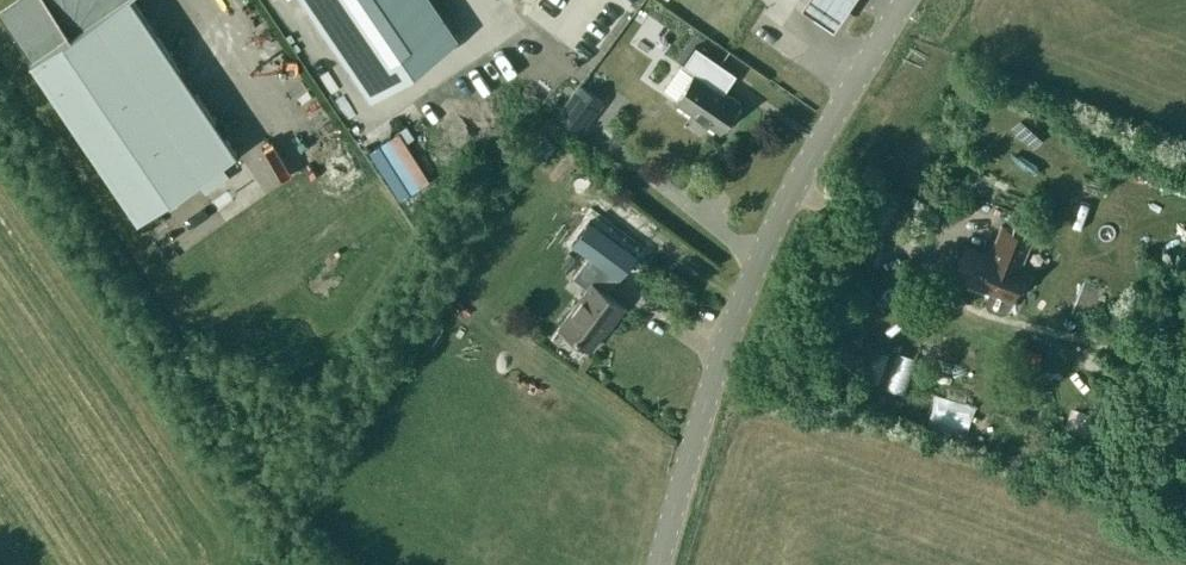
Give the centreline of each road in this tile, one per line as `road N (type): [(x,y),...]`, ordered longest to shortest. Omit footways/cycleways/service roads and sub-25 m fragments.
road 1 (unclassified): [(660,564),(711,387),(772,223),(903,0)]

